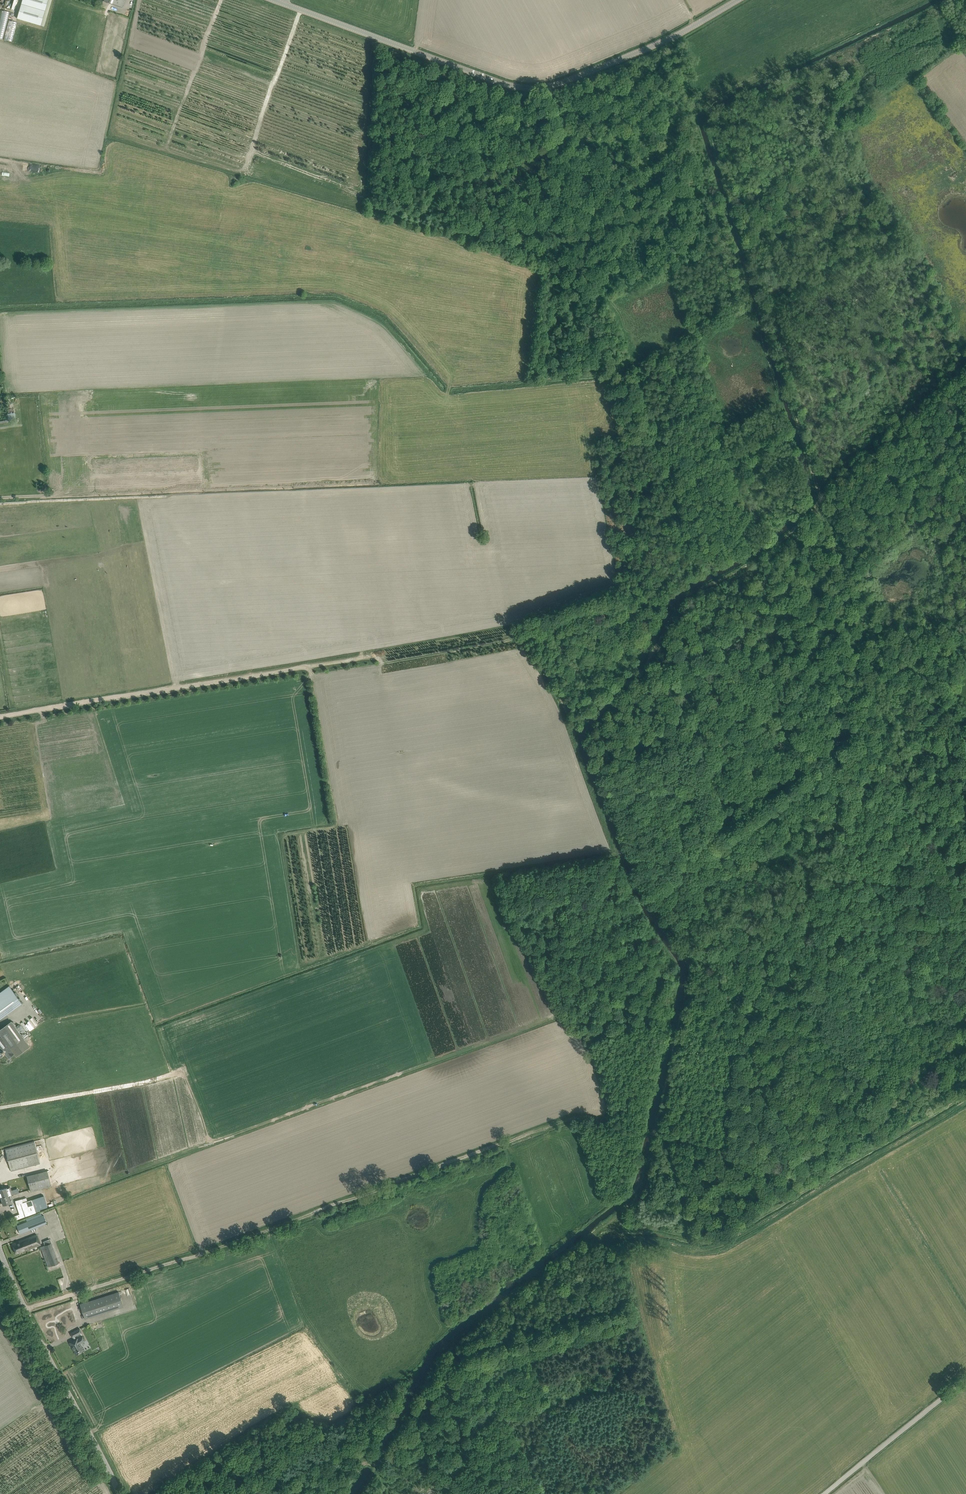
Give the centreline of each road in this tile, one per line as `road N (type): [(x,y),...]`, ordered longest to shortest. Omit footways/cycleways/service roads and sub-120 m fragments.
road 1 (track): [(25,1309),(584,1119)]
road 2 (track): [(0,716),(521,630)]
road 3 (tertiary): [(738,0),(629,56),(526,88),(274,0)]
road 4 (unclassified): [(119,1493),(0,1250)]
road 5 (track): [(965,1379),(825,1493)]

